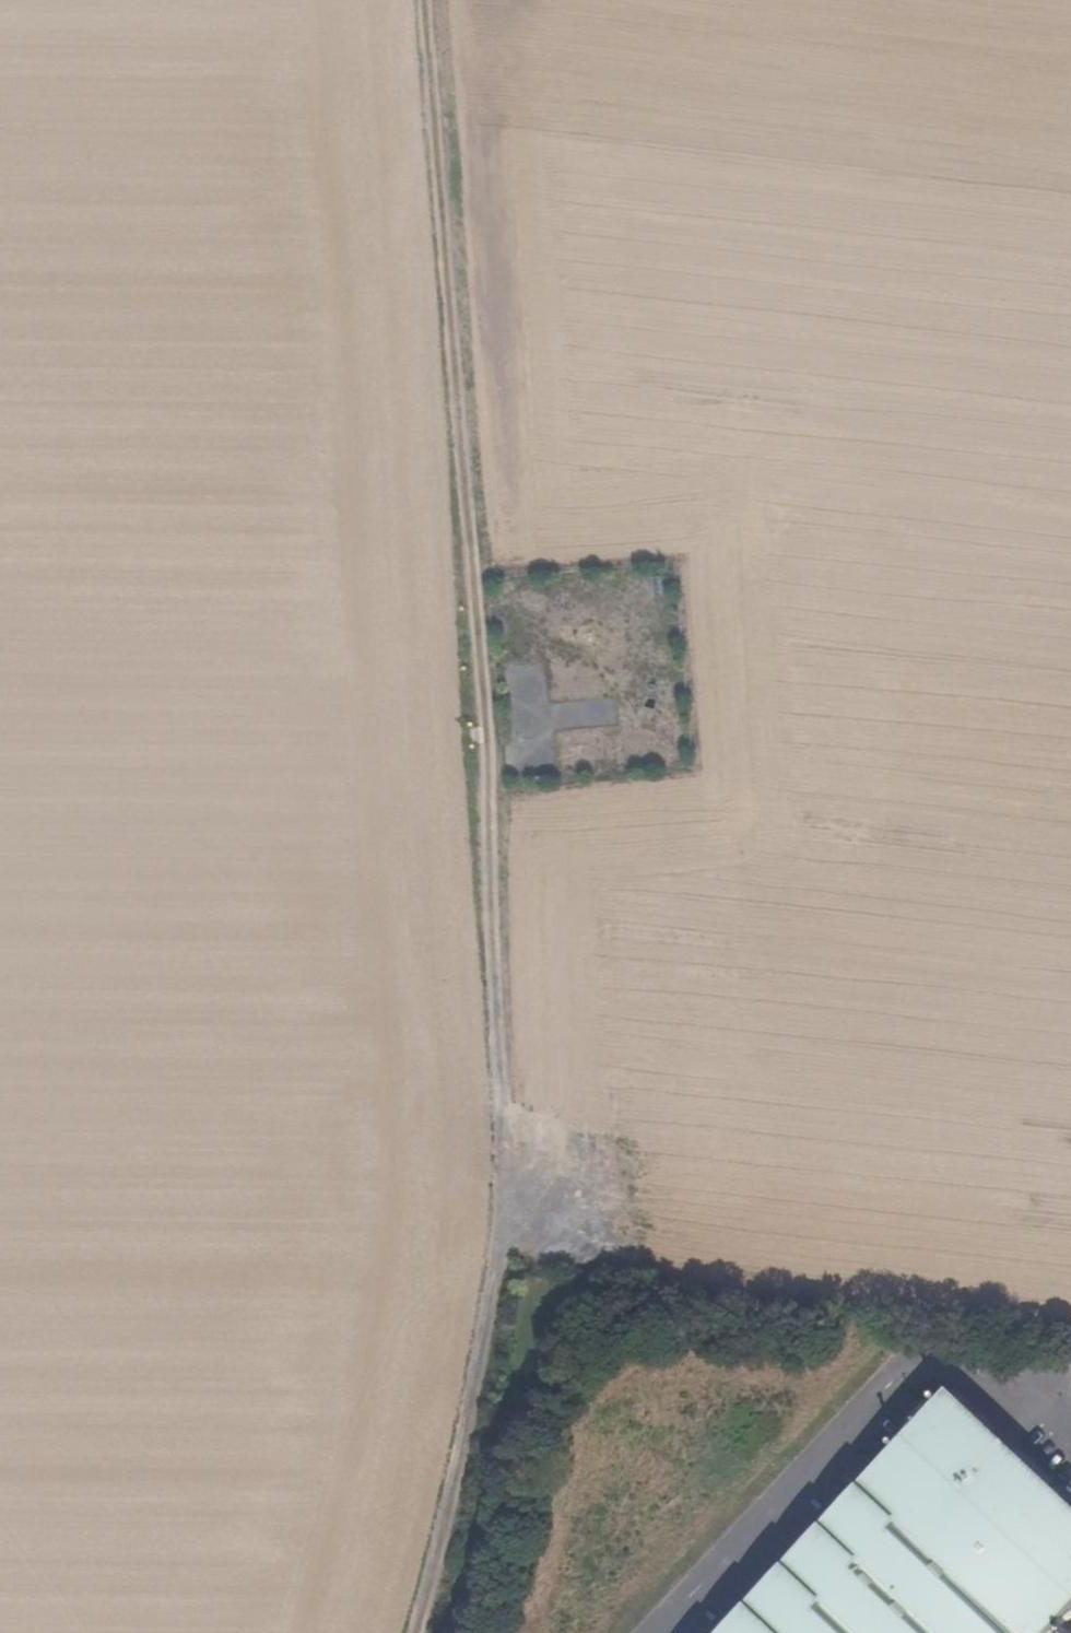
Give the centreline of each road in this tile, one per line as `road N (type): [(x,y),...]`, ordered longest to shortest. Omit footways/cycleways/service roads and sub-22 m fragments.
road 1 (track): [(427,0),(498,1072),(501,1247),(477,1400),(417,1632)]

